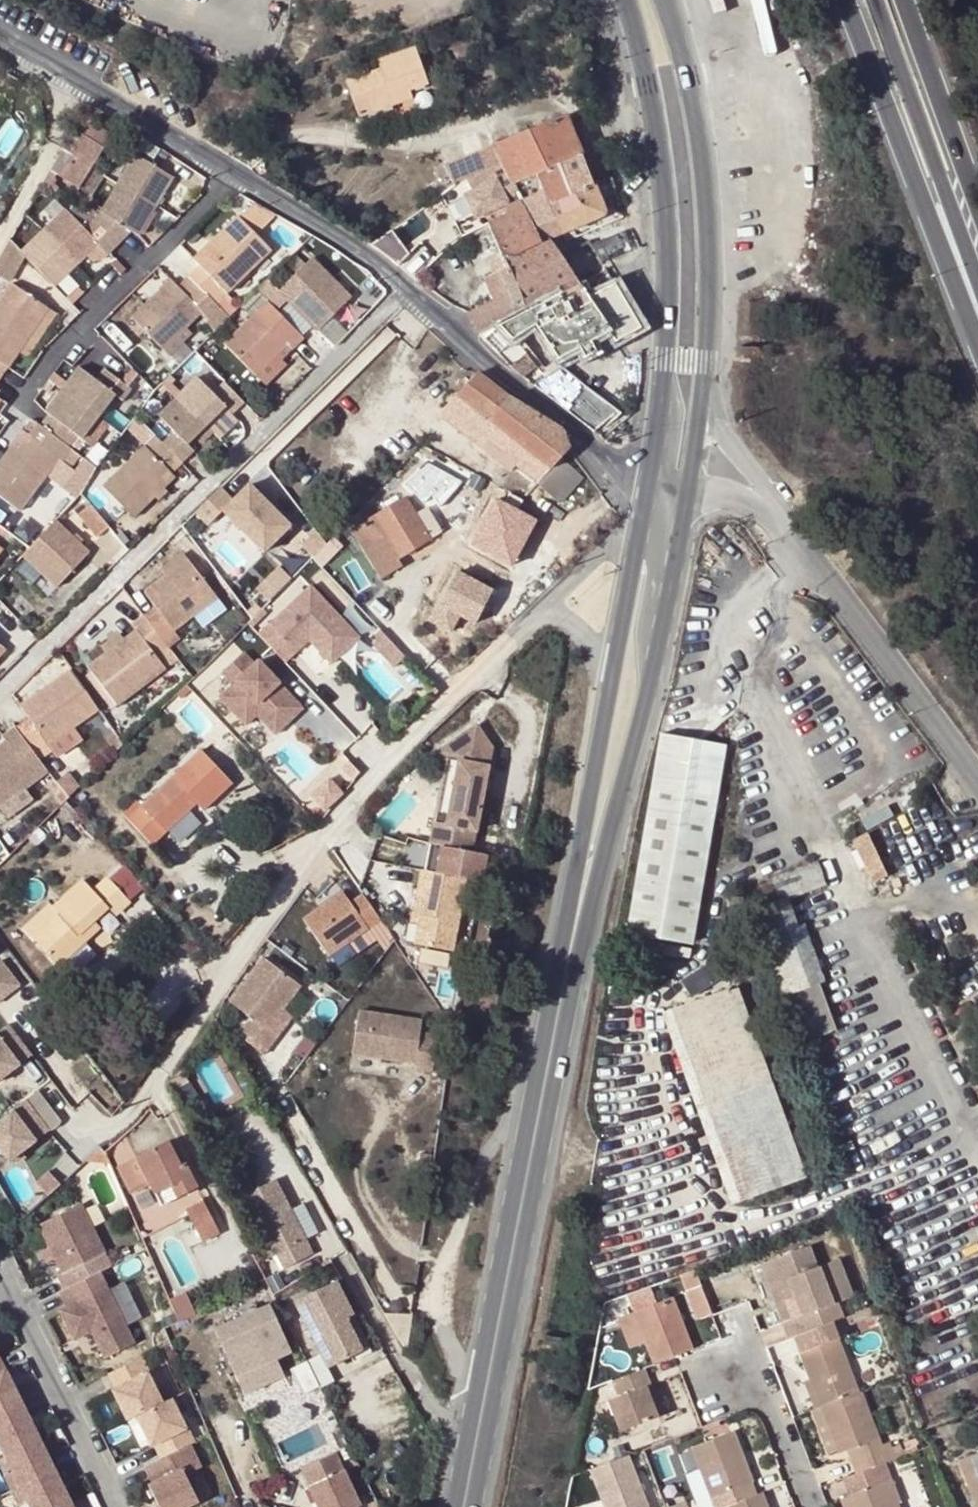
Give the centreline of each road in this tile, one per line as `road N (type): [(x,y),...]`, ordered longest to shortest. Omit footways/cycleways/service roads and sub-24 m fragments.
road 1 (unclassified): [(140,1104),(355,802),(550,606)]
road 2 (unclassified): [(0,689),(407,290)]
road 3 (primary): [(550,1056),(651,697),(667,572)]
road 4 (primary): [(686,472),(705,292),(704,187),(662,0)]
road 5 (primary): [(629,0),(674,199),(656,456)]
road 6 (primary): [(550,1056),(463,1506)]
road 7 (unclassified): [(686,472),(772,519),(977,792)]
road 8 (primary): [(615,680),(550,1056)]
road 9 (primary): [(853,0),(977,338)]
road 10 (unclassified): [(239,180),(70,333),(0,430)]
road 11 (residential): [(645,518),(581,435),(407,290)]
road 12 (primary): [(881,0),(977,287)]
road 13 (residential): [(4,1283),(114,1506)]
road 14 (primary): [(977,191),(913,0)]
road 15 (residential): [(407,290),(239,180)]
road 16 (residential): [(717,1360),(766,1392),(810,1506)]
road 17 (residential): [(239,180),(89,88)]
road 18 (unclassified): [(0,239),(89,88)]
road 19 (primary): [(645,518),(615,680)]
road 20 (unclassified): [(550,606),(645,518)]

